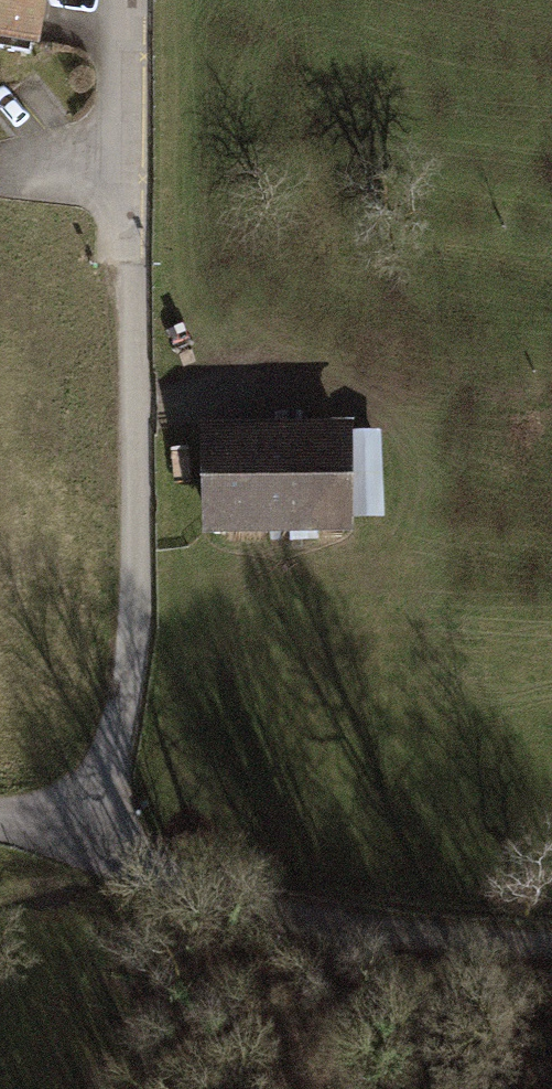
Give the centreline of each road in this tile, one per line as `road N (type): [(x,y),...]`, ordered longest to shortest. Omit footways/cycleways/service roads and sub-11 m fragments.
road 1 (track): [(87,842),(136,653),(125,173)]
road 2 (track): [(551,948),(393,938),(221,909),(87,842)]
road 3 (residential): [(125,173),(124,0)]

